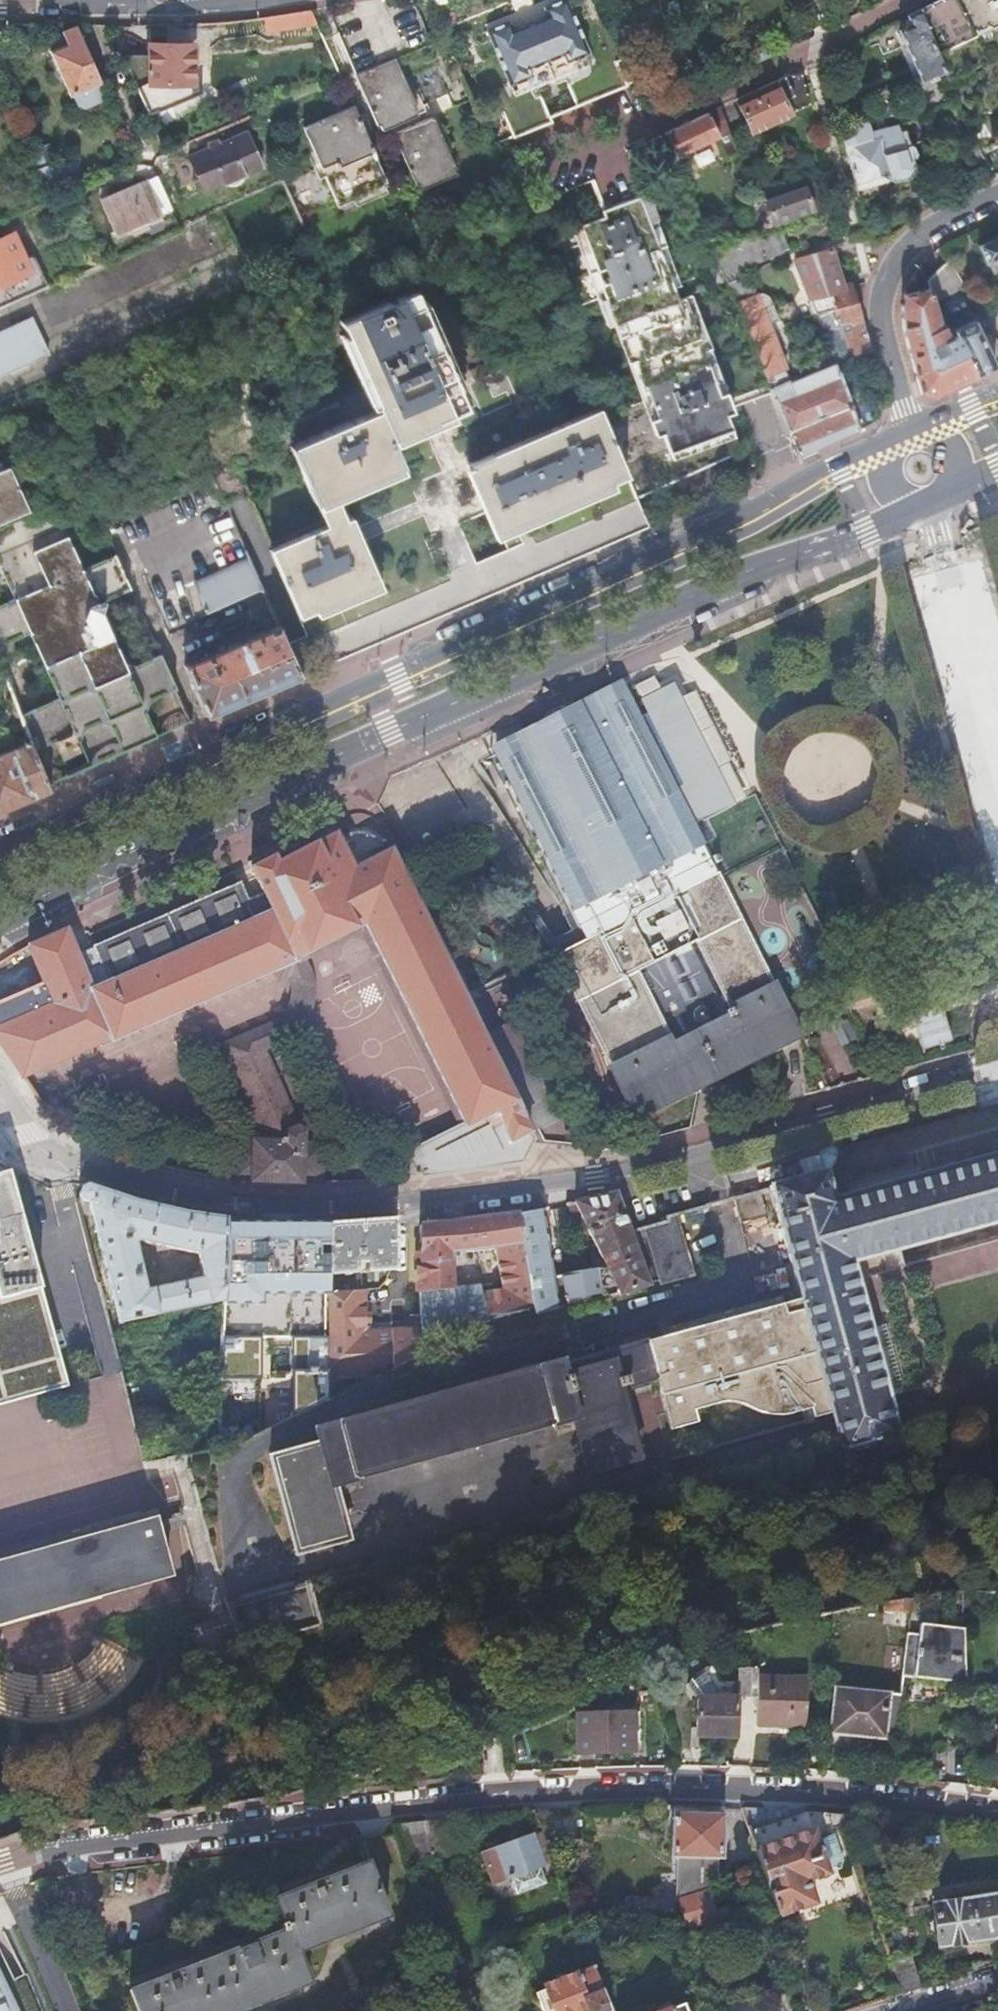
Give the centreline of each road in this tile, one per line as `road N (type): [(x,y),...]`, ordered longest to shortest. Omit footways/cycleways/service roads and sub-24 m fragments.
road 1 (residential): [(997,1064),(739,1147),(574,1184),(411,1206),(223,1206),(98,1177),(33,1152),(0,1097)]
road 2 (residential): [(0,1867),(381,1811),(605,1792),(770,1794),(997,1817)]
road 3 (primary): [(0,923),(354,745),(908,509)]
road 4 (primary): [(878,453),(835,464),(0,864)]
road 5 (residential): [(556,178),(904,0)]
road 6 (residential): [(902,434),(884,298),(896,264),(923,232),(997,197)]
road 7 (residential): [(925,507),(997,777)]
road 8 (residential): [(258,0),(117,8)]

